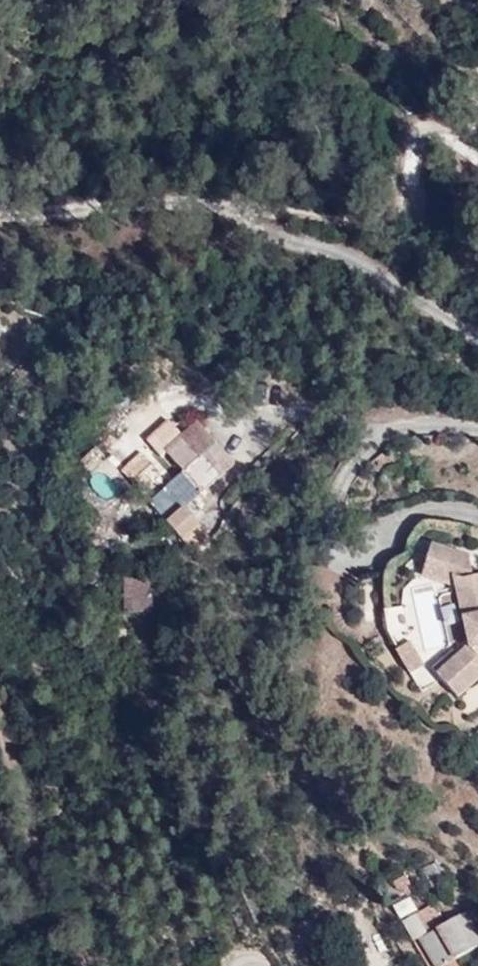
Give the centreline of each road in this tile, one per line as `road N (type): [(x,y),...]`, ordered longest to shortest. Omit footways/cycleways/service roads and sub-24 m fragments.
road 1 (unclassified): [(0,215),(205,202),(370,269),(477,336)]
road 2 (unclassified): [(477,429),(387,433),(348,470),(330,527),(335,551),(355,556),(399,523),(444,515),(477,521)]
road 3 (unclassified): [(0,715),(23,806),(112,965)]

